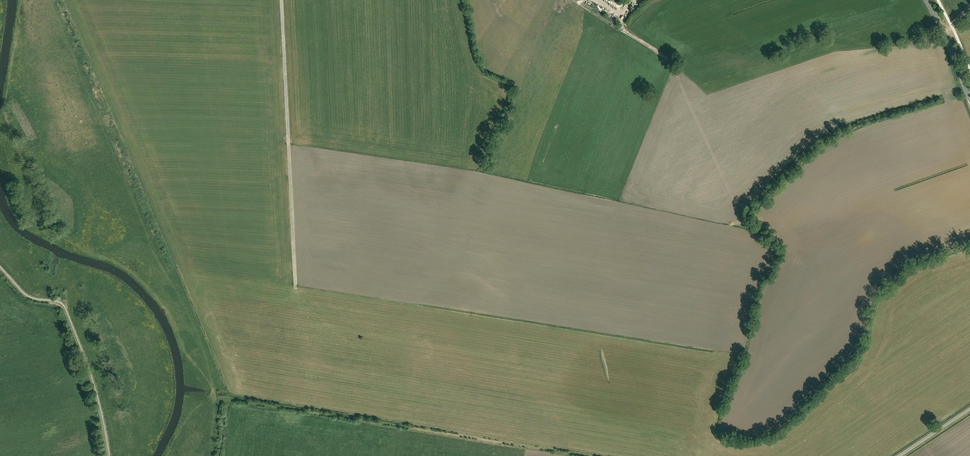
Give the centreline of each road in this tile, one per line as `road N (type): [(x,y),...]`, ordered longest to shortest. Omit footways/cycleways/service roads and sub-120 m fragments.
road 1 (track): [(296,289),(281,0)]

